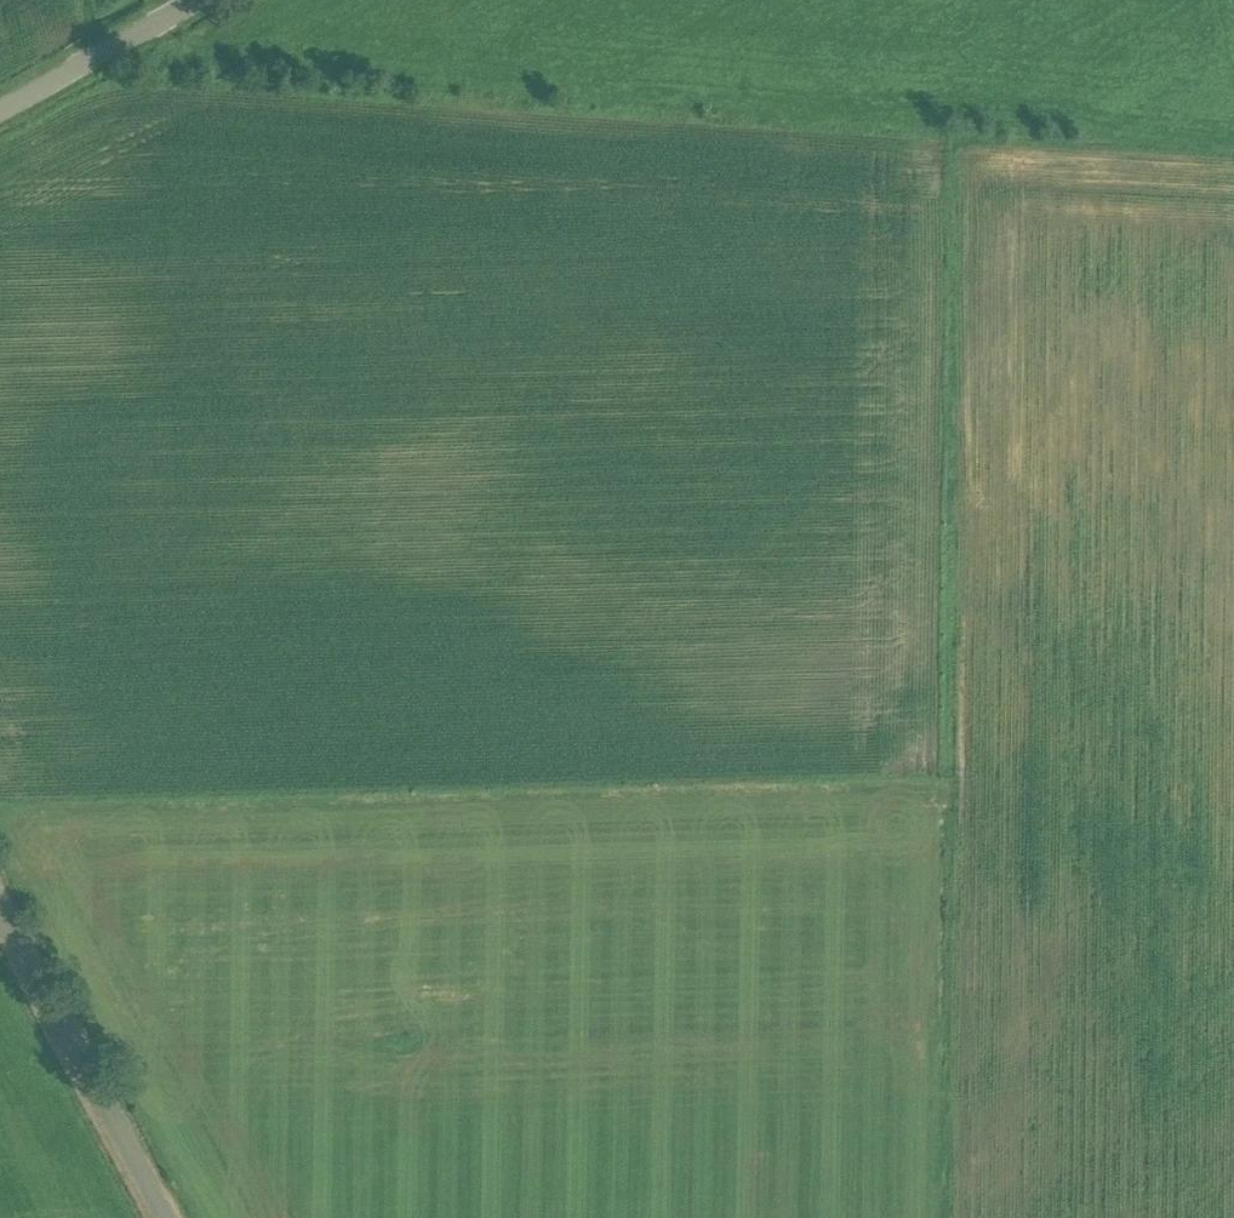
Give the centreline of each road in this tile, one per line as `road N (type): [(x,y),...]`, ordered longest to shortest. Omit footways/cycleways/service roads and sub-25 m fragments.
road 1 (unclassified): [(160,1217),(0,921)]
road 2 (unclassified): [(0,106),(192,0)]

